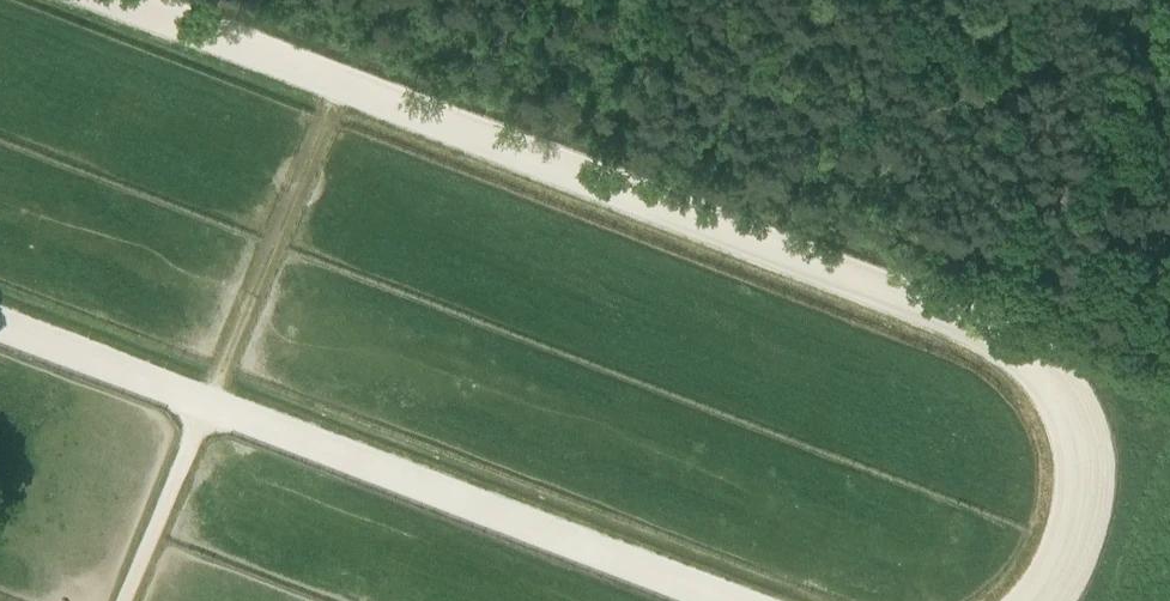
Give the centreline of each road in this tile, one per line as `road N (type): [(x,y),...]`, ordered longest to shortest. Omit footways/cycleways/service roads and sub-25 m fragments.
road 1 (track): [(128,600),(336,94)]

